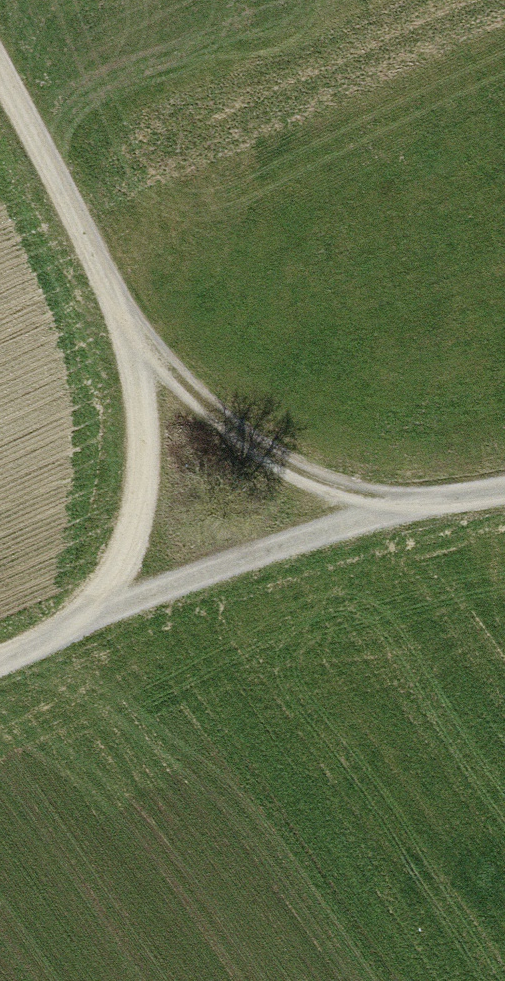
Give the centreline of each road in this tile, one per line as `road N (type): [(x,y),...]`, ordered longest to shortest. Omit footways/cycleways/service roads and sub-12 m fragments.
road 1 (track): [(0,73),(144,355),(258,449),(380,506)]
road 2 (track): [(0,658),(380,506),(504,489)]
road 3 (track): [(144,355),(140,527),(79,621)]

